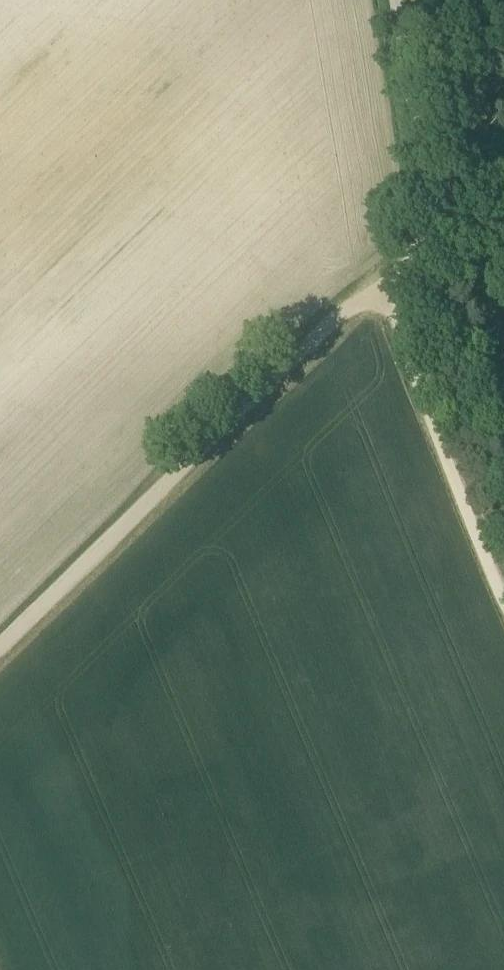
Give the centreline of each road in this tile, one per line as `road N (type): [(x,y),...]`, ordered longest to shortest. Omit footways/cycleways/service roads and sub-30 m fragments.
road 1 (track): [(0,641),(265,384),(382,284),(503,601)]
road 2 (unclassified): [(382,284),(417,245),(429,195),(396,0)]

